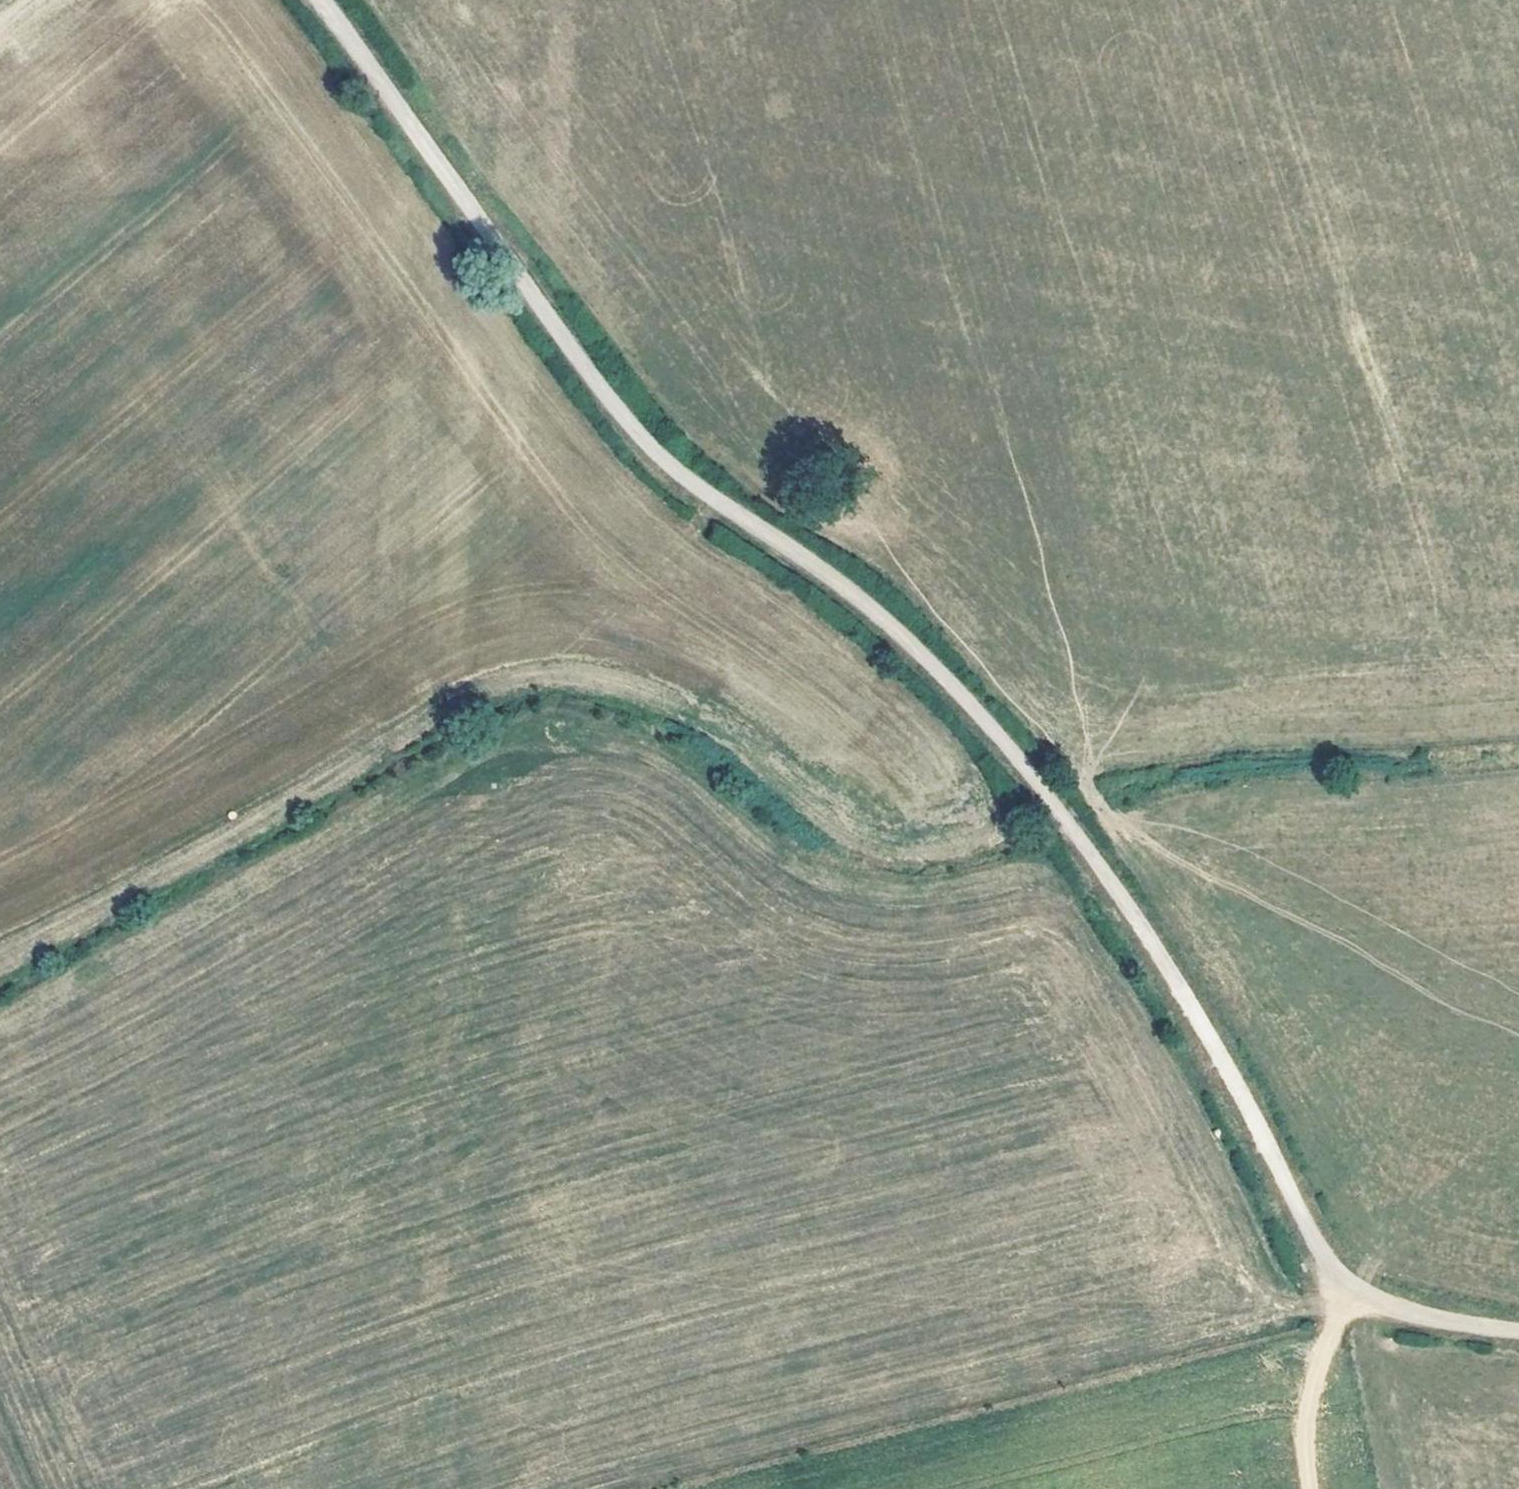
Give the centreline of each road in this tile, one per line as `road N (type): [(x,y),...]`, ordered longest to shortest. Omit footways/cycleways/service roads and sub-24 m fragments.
road 1 (track): [(1349,1289),(1316,1246),(1145,932),(974,706),(851,590),(660,455),(595,380),(317,0)]
road 2 (track): [(1318,1488),(1311,1418),(1349,1289)]
road 3 (track): [(1518,1330),(1441,1320),(1349,1289)]

